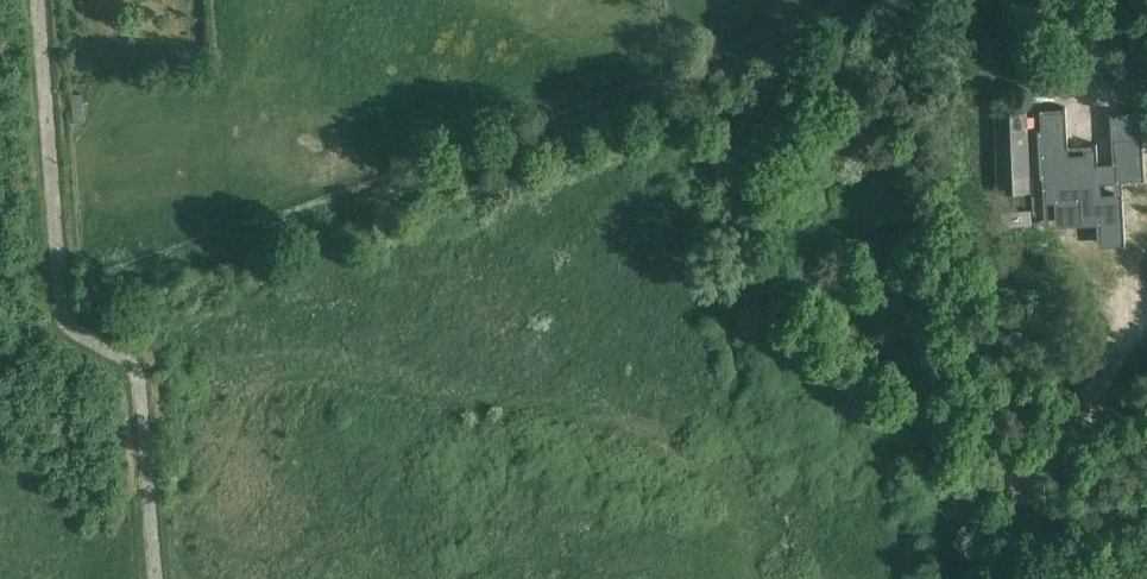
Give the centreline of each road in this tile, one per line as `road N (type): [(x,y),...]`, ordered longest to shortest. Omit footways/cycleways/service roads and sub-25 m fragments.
road 1 (unclassified): [(874,0),(356,201)]
road 2 (track): [(356,201),(135,269)]

